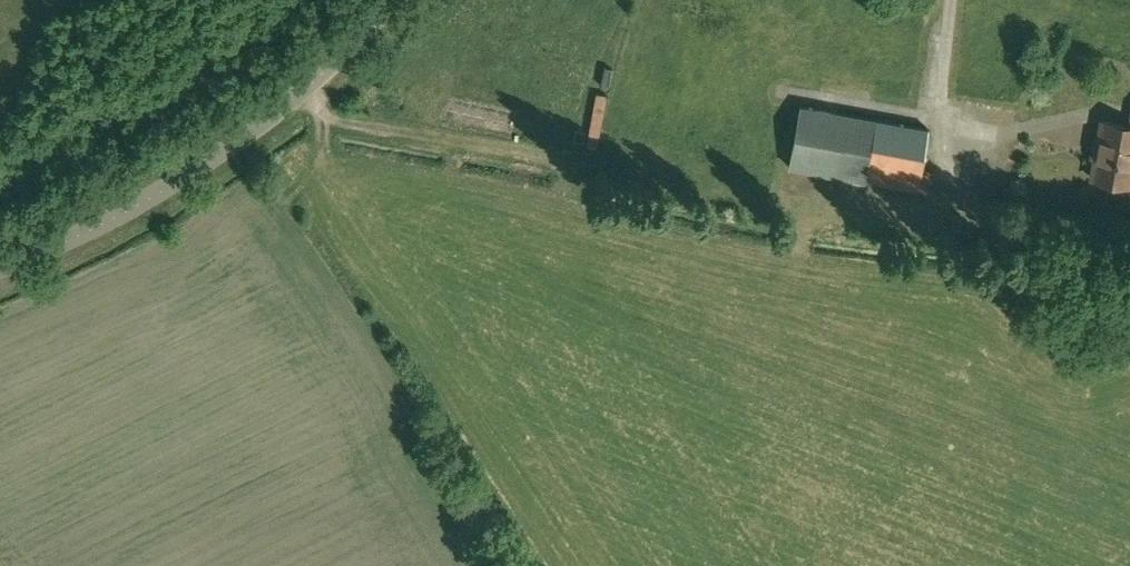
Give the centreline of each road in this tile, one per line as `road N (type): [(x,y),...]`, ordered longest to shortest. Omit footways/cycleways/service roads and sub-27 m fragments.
road 1 (unclassified): [(0,269),(138,205),(232,147),(306,91),(401,0)]
road 2 (track): [(306,91),(338,123),(582,166)]

